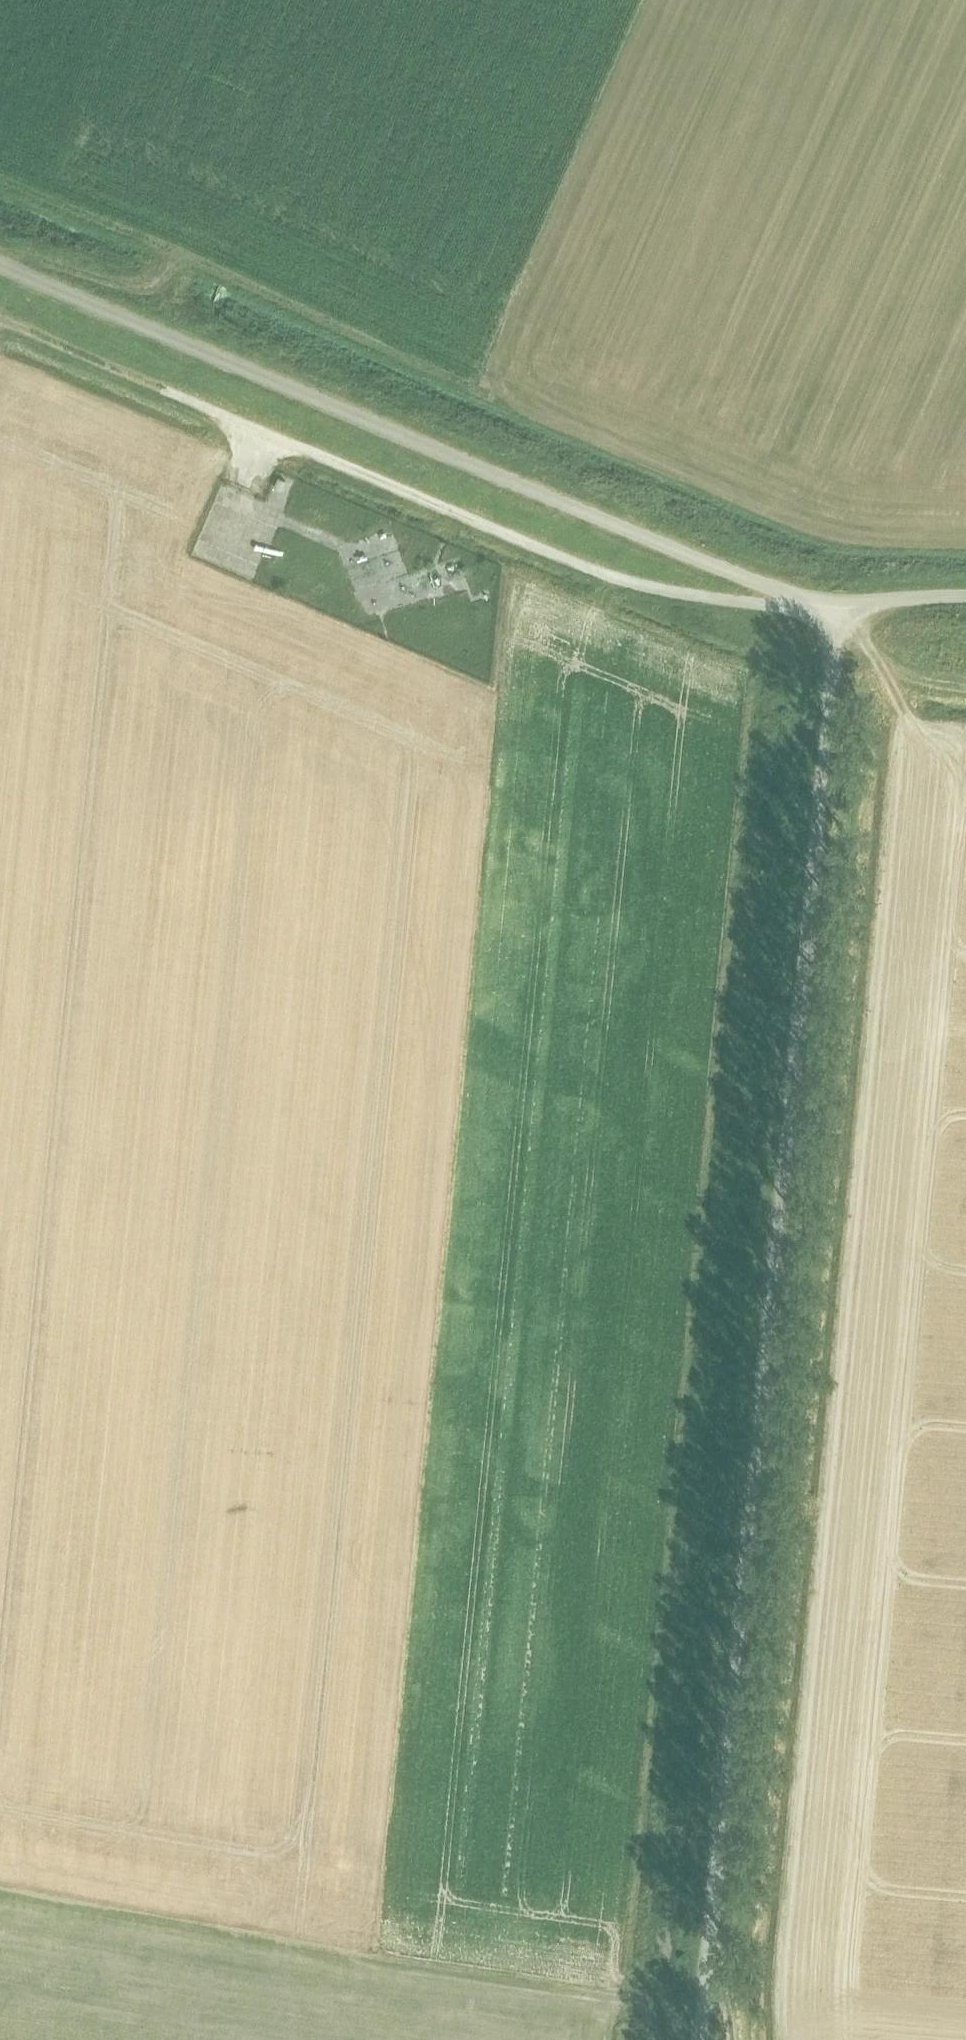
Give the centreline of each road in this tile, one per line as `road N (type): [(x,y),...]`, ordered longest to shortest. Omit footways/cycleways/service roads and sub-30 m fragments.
road 1 (unclassified): [(700,2039),(838,602)]
road 2 (unclassified): [(838,602),(747,578),(0,263)]
road 3 (unclassified): [(965,595),(838,602)]

